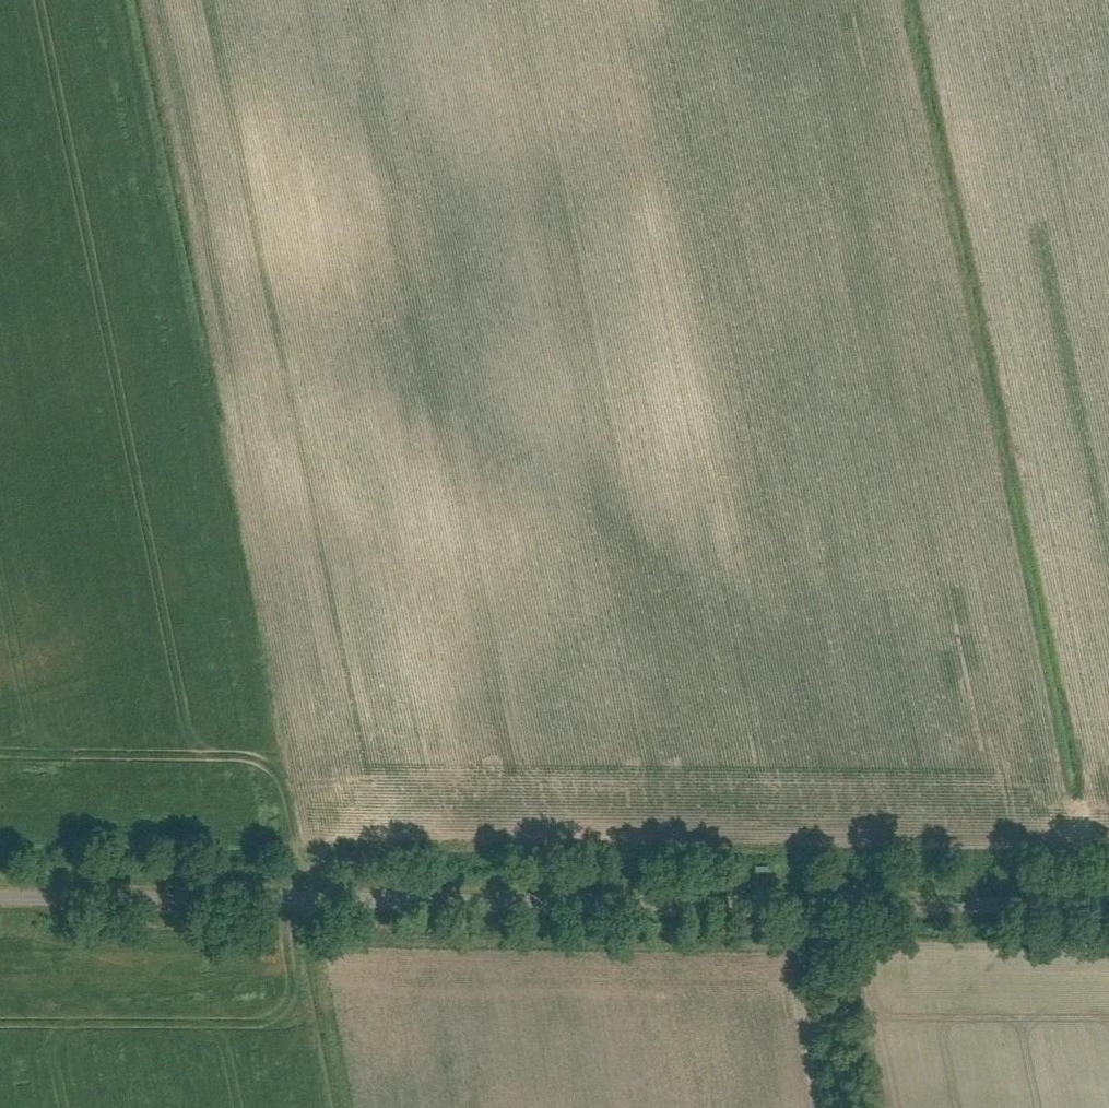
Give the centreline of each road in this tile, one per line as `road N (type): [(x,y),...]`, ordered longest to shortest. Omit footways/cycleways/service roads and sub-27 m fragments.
road 1 (unclassified): [(0,902),(1108,910)]

